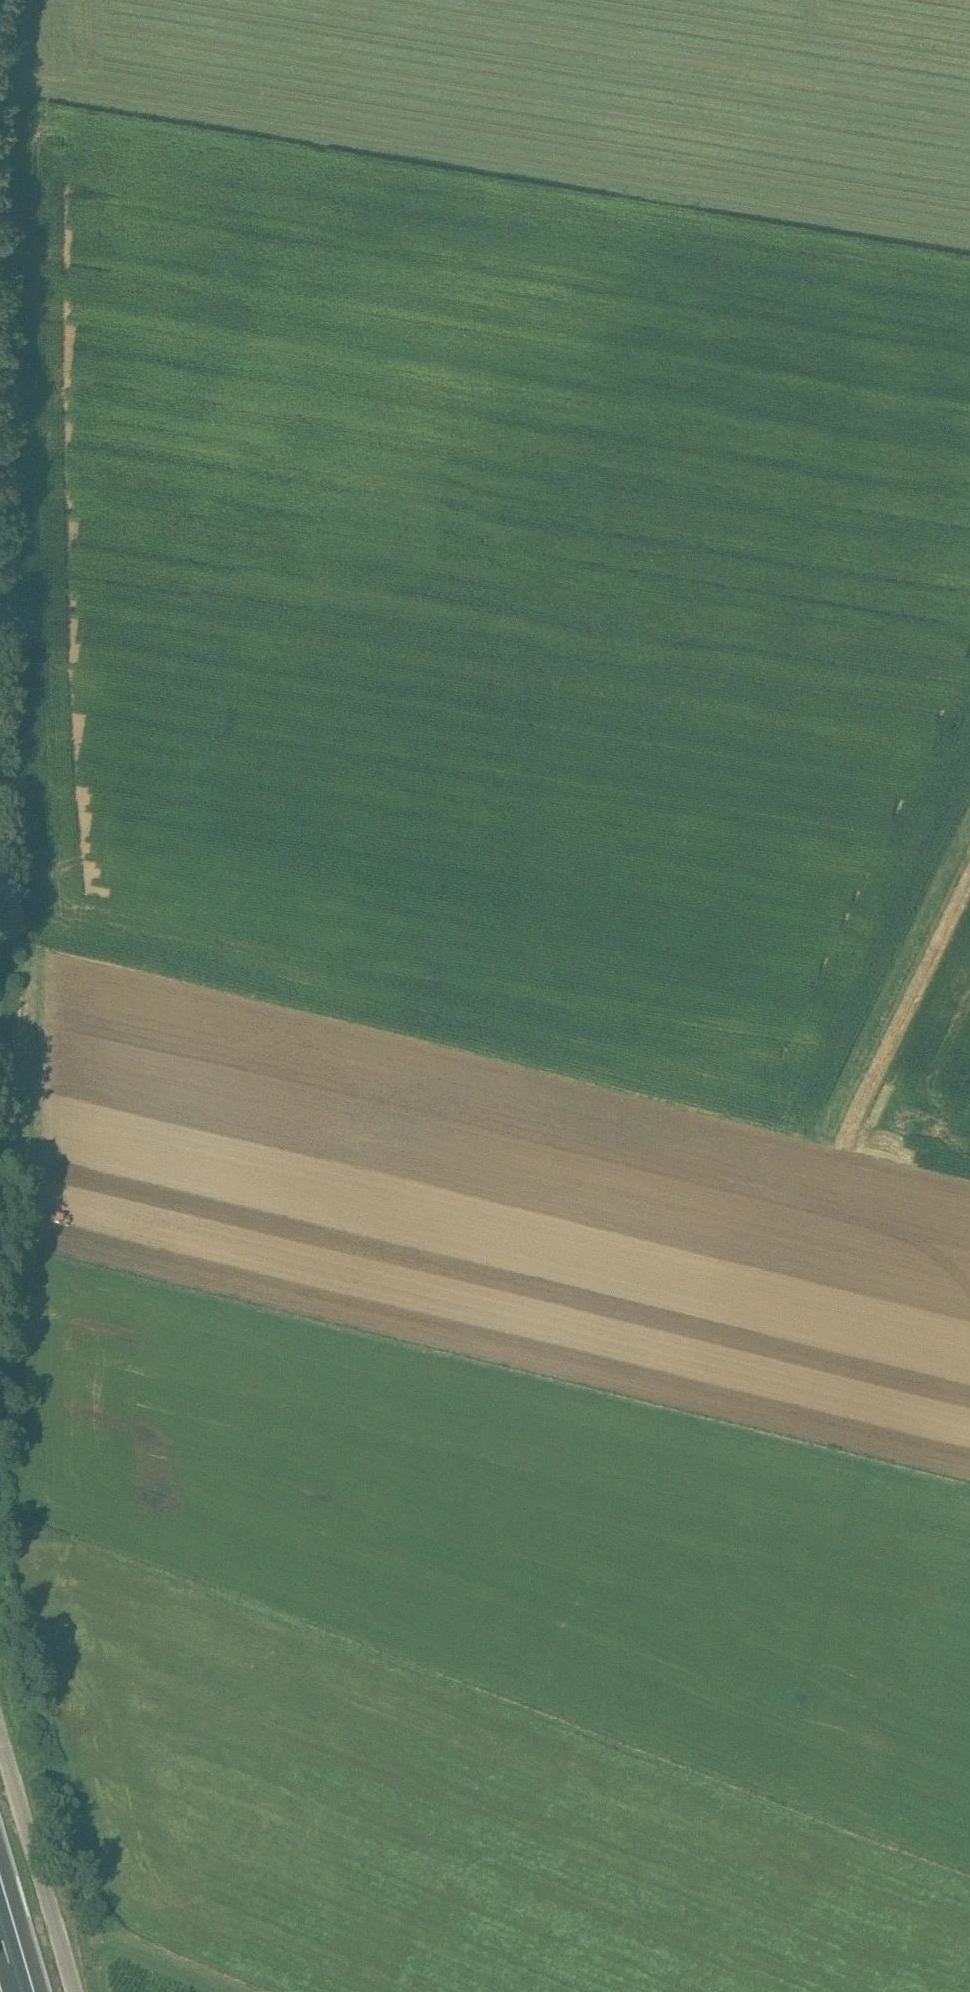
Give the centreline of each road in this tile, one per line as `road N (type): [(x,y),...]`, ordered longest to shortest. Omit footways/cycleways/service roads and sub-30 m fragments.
road 1 (unclassified): [(74,1991),(0,1728)]
road 2 (unclassified): [(0,255),(0,0)]

